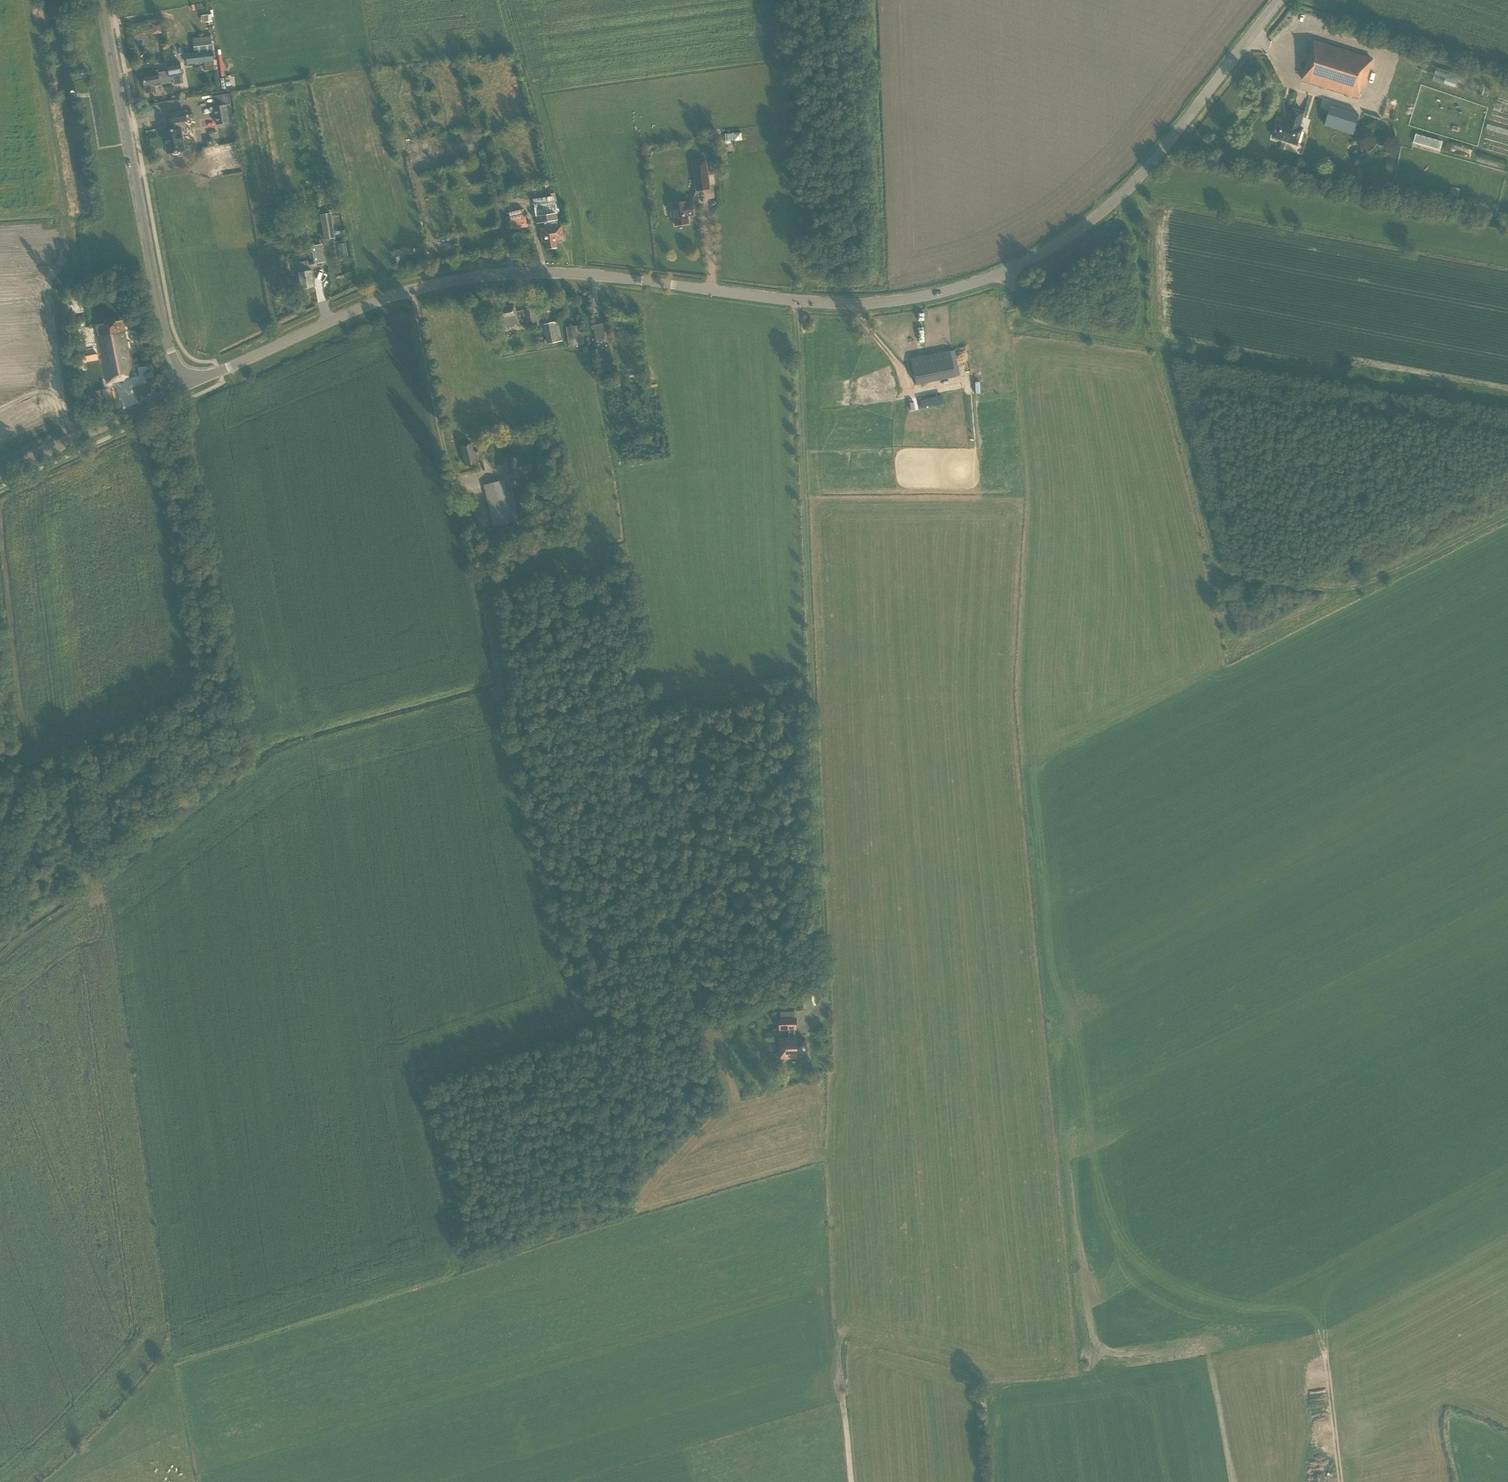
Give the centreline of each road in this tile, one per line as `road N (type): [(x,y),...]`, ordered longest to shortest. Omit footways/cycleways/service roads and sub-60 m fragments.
road 1 (tertiary): [(187,386),(382,299),(486,276),(597,275),(844,304),(968,285),(1055,245),(1118,199),(1281,0)]
road 2 (tertiary): [(187,386),(163,324),(102,0)]
road 3 (track): [(505,229),(482,142),(414,161),(434,247)]
road 4 (track): [(1162,353),(1222,571)]
road 5 (tertiary): [(0,472),(187,386)]
road 6 (track): [(1005,271),(1017,316),(1162,353)]
road 7 (track): [(1339,589),(1391,573),(1507,513)]
road 8 (track): [(1144,344),(1140,247),(1121,202)]
road 9 (track): [(579,274),(573,218),(550,140)]
road 10 (track): [(512,274),(505,229),(422,251)]

